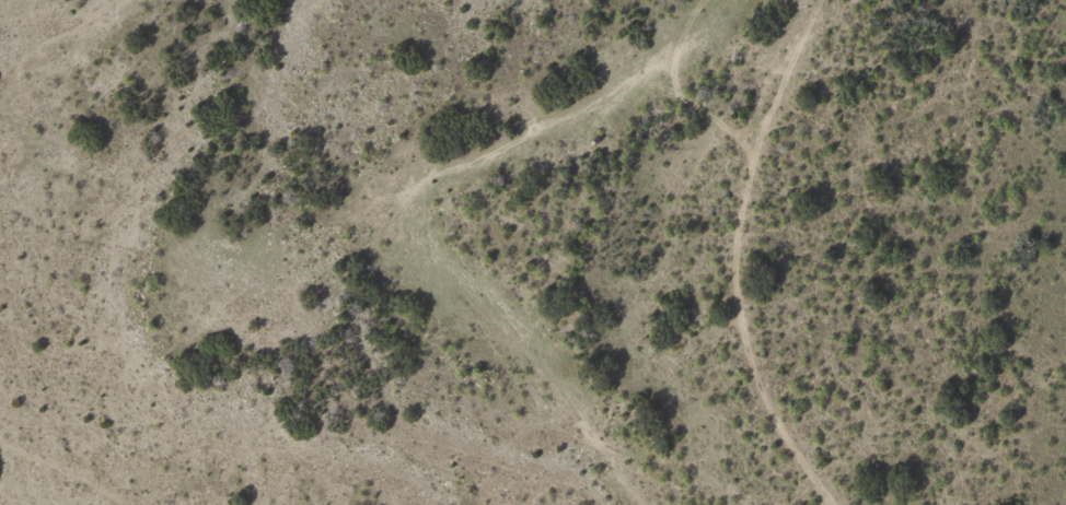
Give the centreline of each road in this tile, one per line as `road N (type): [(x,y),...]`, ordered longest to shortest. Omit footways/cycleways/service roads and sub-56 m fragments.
road 1 (residential): [(795,504),(767,458),(740,343),(751,67),(767,0)]

